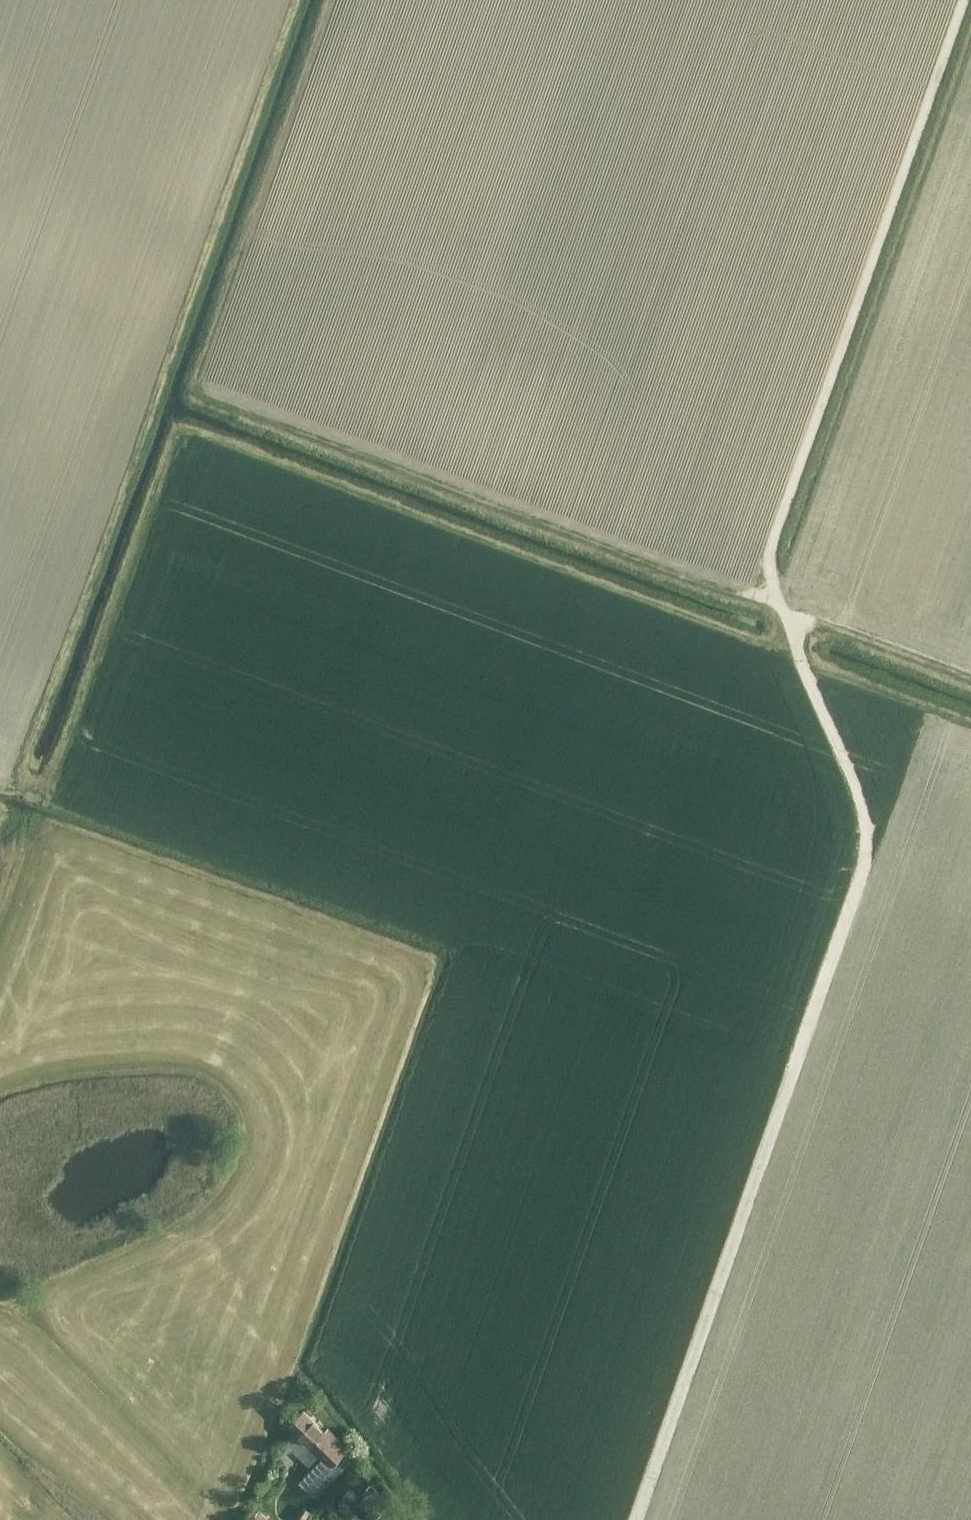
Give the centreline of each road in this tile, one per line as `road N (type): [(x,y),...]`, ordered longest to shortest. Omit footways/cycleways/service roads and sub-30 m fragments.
road 1 (track): [(962,0),(768,553),(802,665),(859,796),(866,852),(635,1519)]

